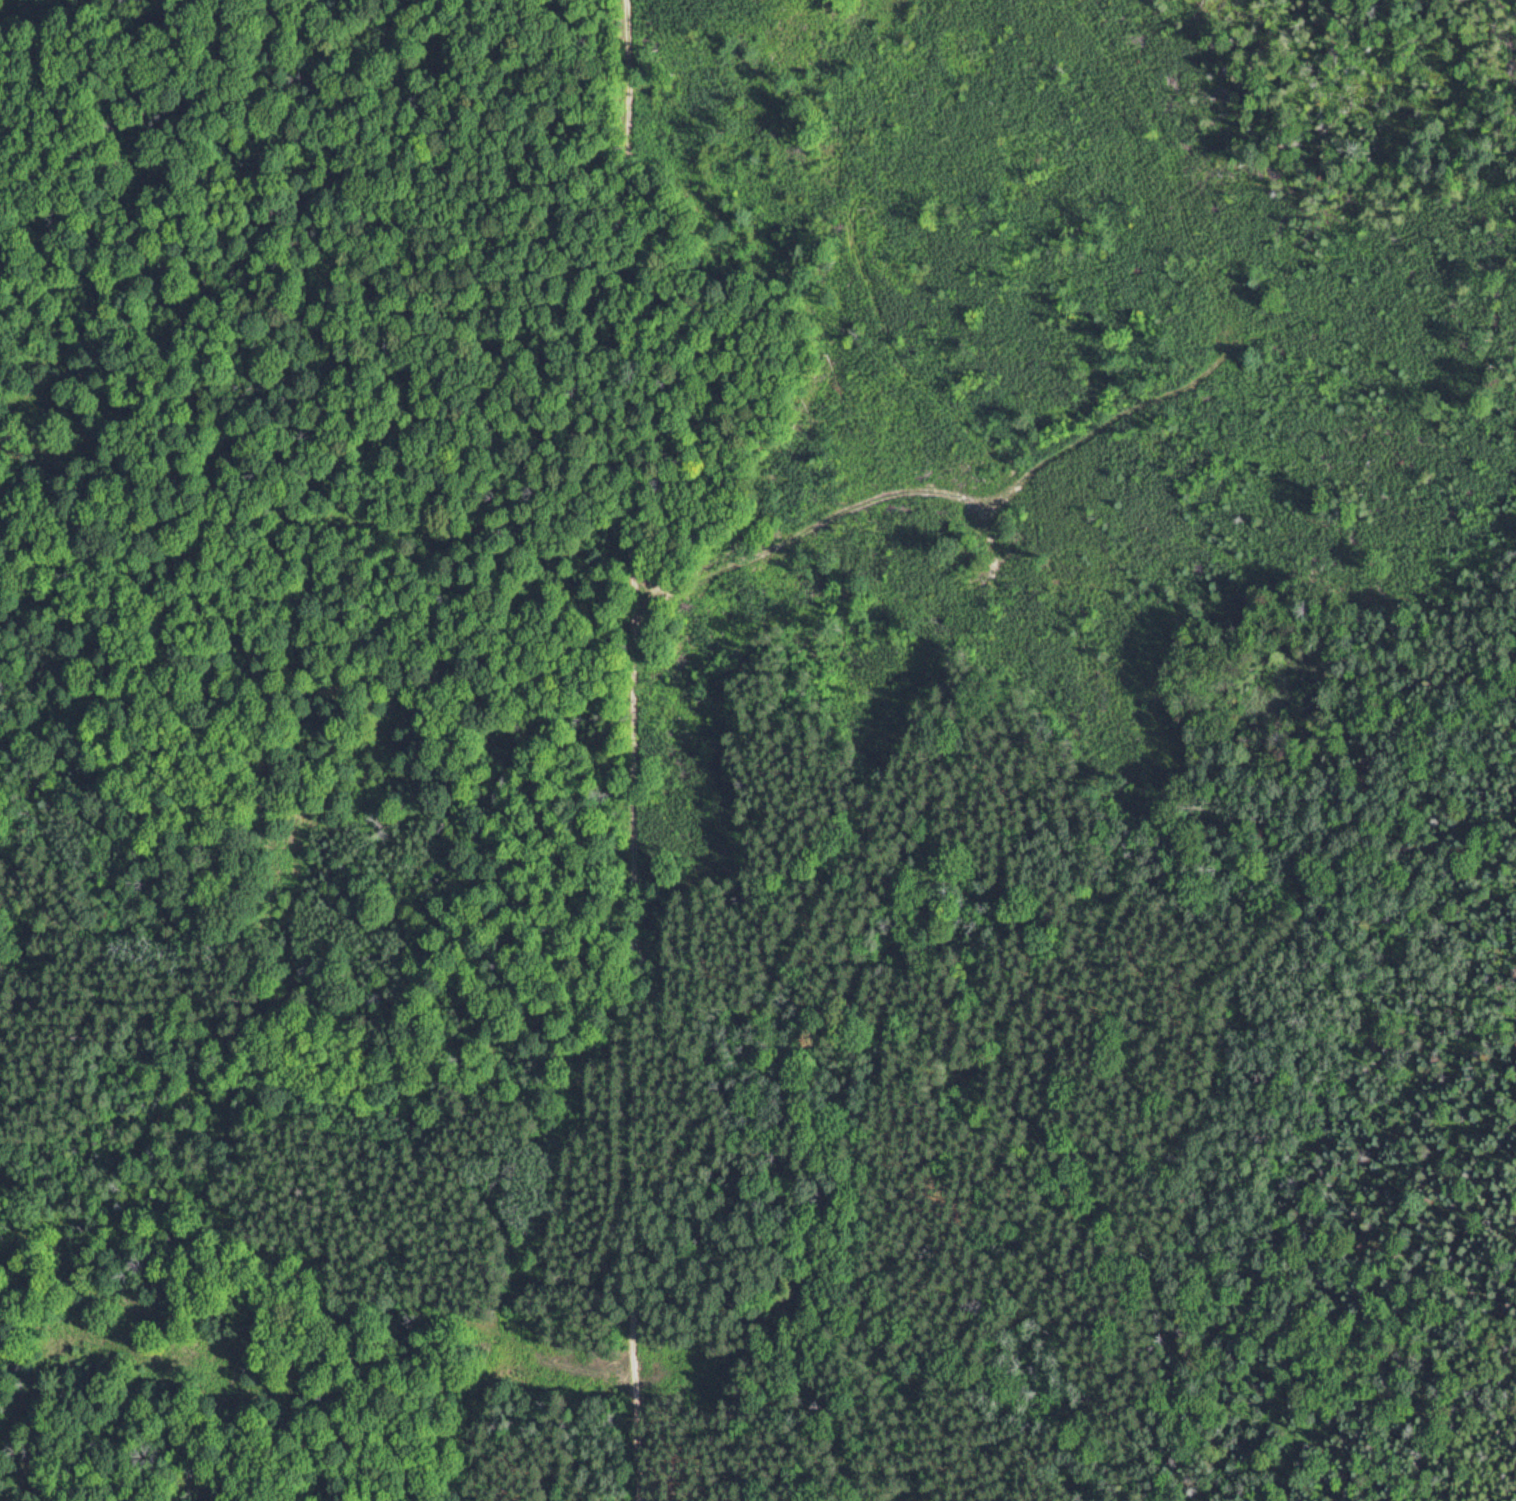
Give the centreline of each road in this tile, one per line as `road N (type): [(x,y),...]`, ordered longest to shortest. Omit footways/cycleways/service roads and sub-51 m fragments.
road 1 (track): [(638,1500),(616,0)]

